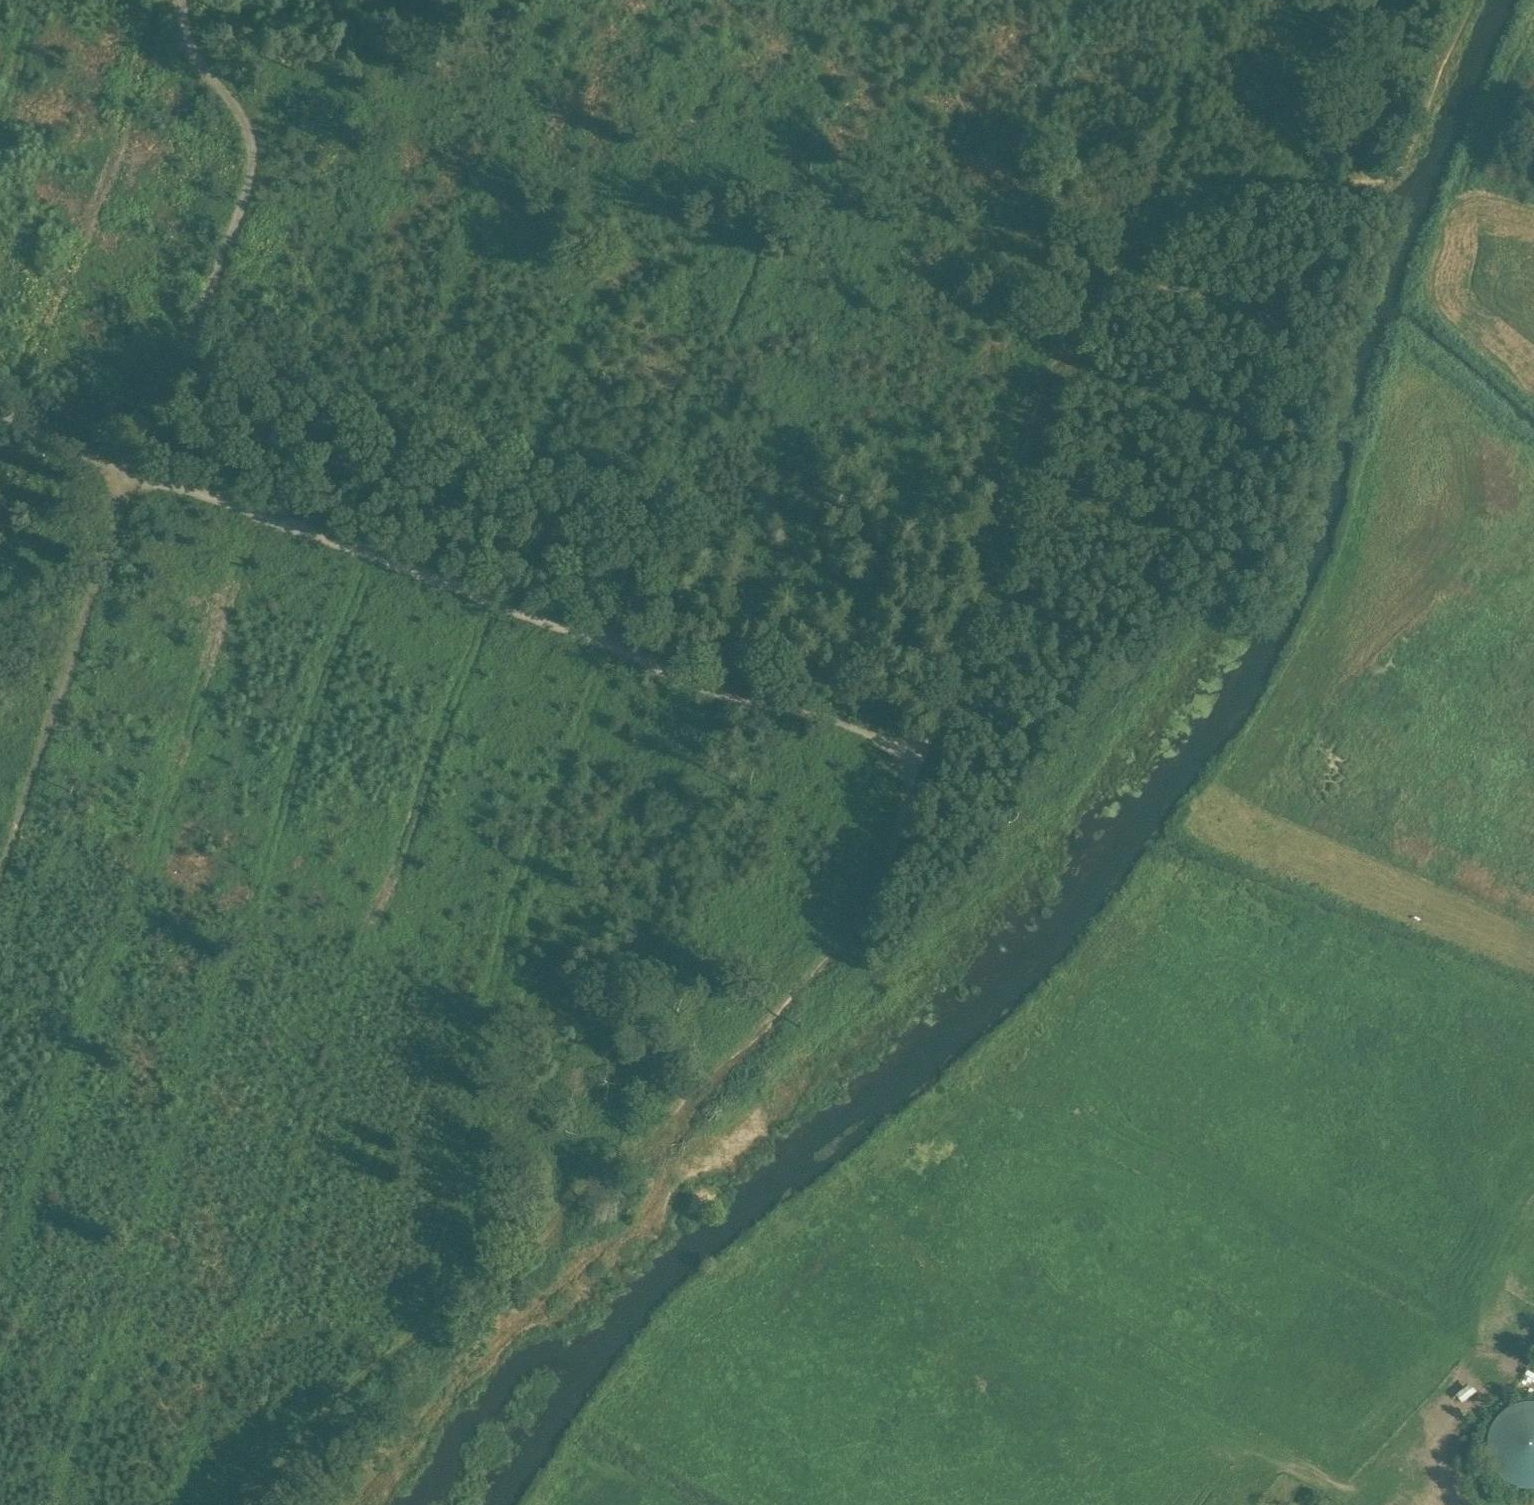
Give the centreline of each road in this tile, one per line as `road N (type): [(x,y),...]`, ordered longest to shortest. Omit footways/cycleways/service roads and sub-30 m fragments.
road 1 (track): [(918,758),(883,871),(801,993),(507,1270),(357,1385),(250,1504)]
road 2 (track): [(1390,178),(1193,199),(1155,222),(1116,268),(1058,360),(918,758)]

